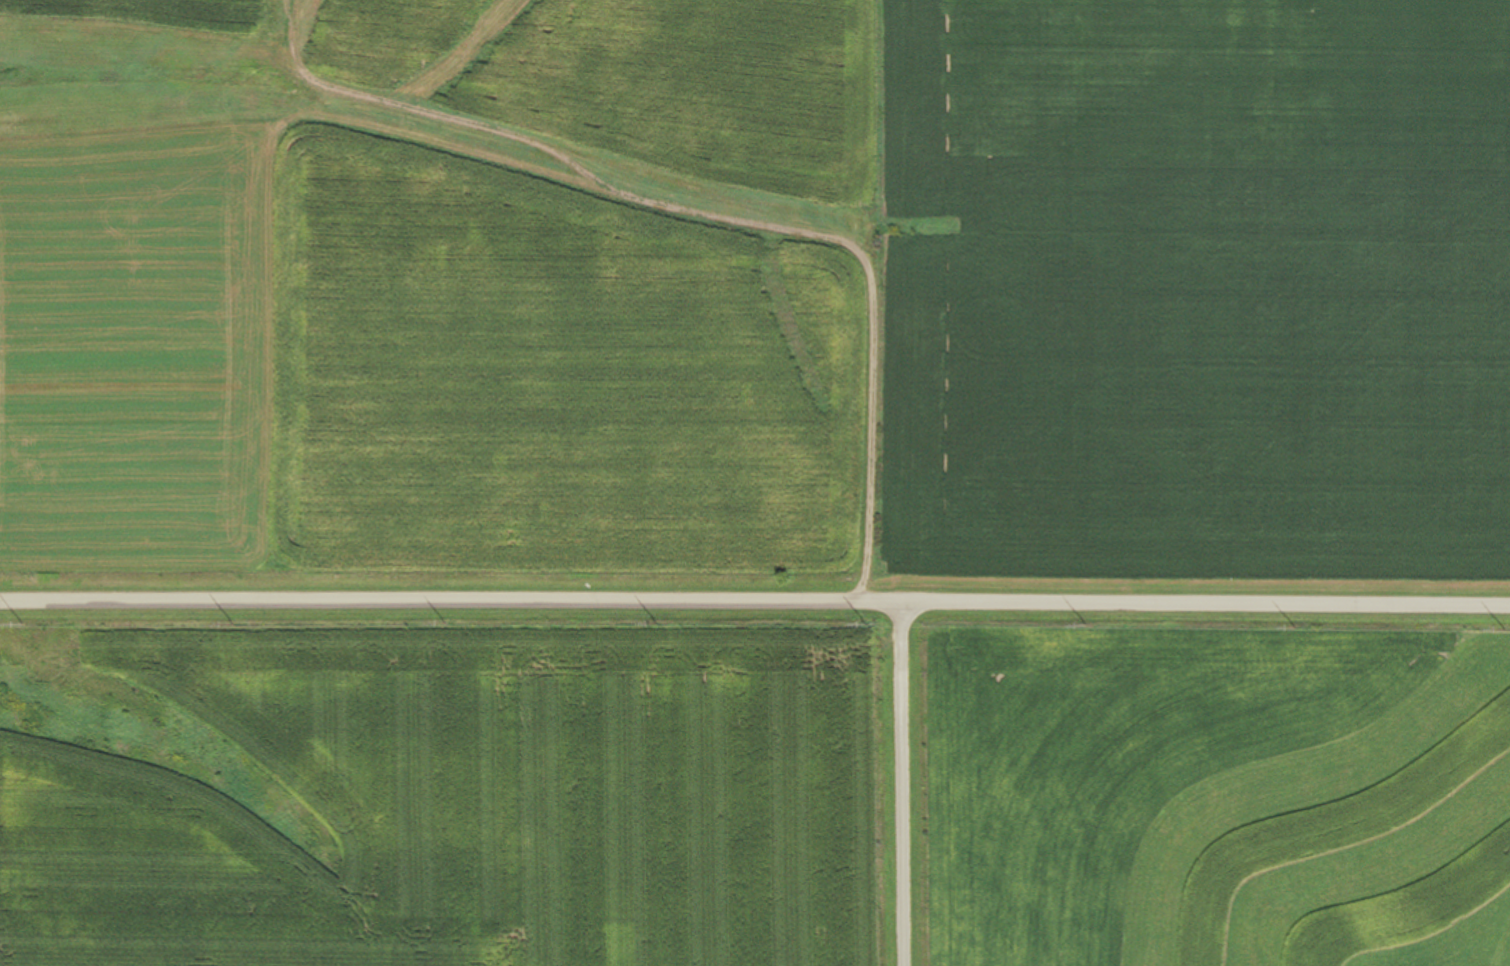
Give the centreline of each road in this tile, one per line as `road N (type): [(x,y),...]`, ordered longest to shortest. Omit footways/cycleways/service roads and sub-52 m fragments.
road 1 (residential): [(1509,630),(0,620)]
road 2 (residential): [(887,628),(891,965)]

